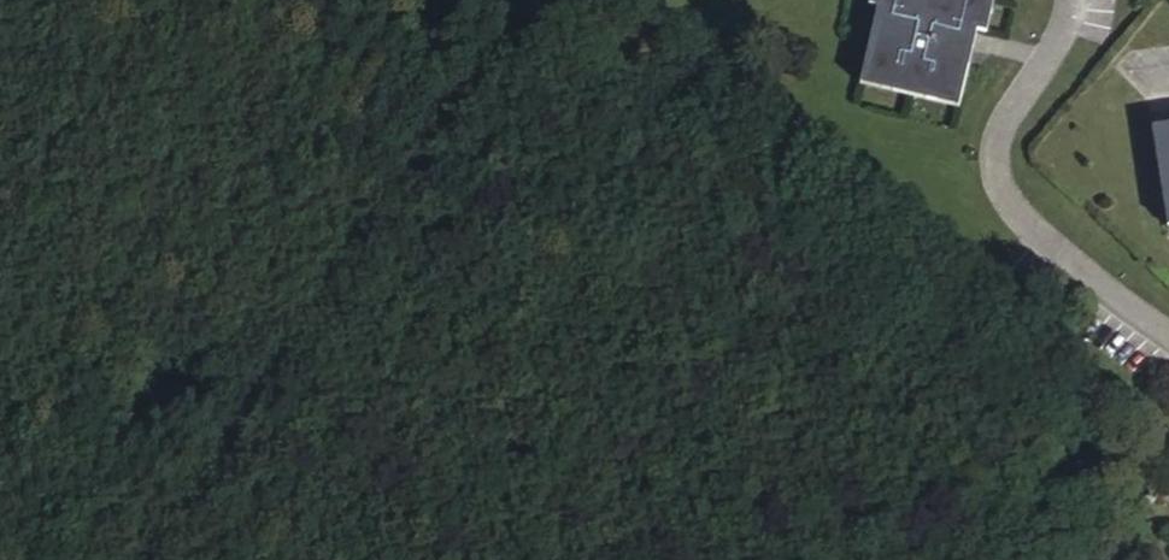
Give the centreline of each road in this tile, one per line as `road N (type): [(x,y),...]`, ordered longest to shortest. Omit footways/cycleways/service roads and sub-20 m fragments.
road 1 (residential): [(1168,335),(998,195),(994,137),(1055,28),(1061,0)]

